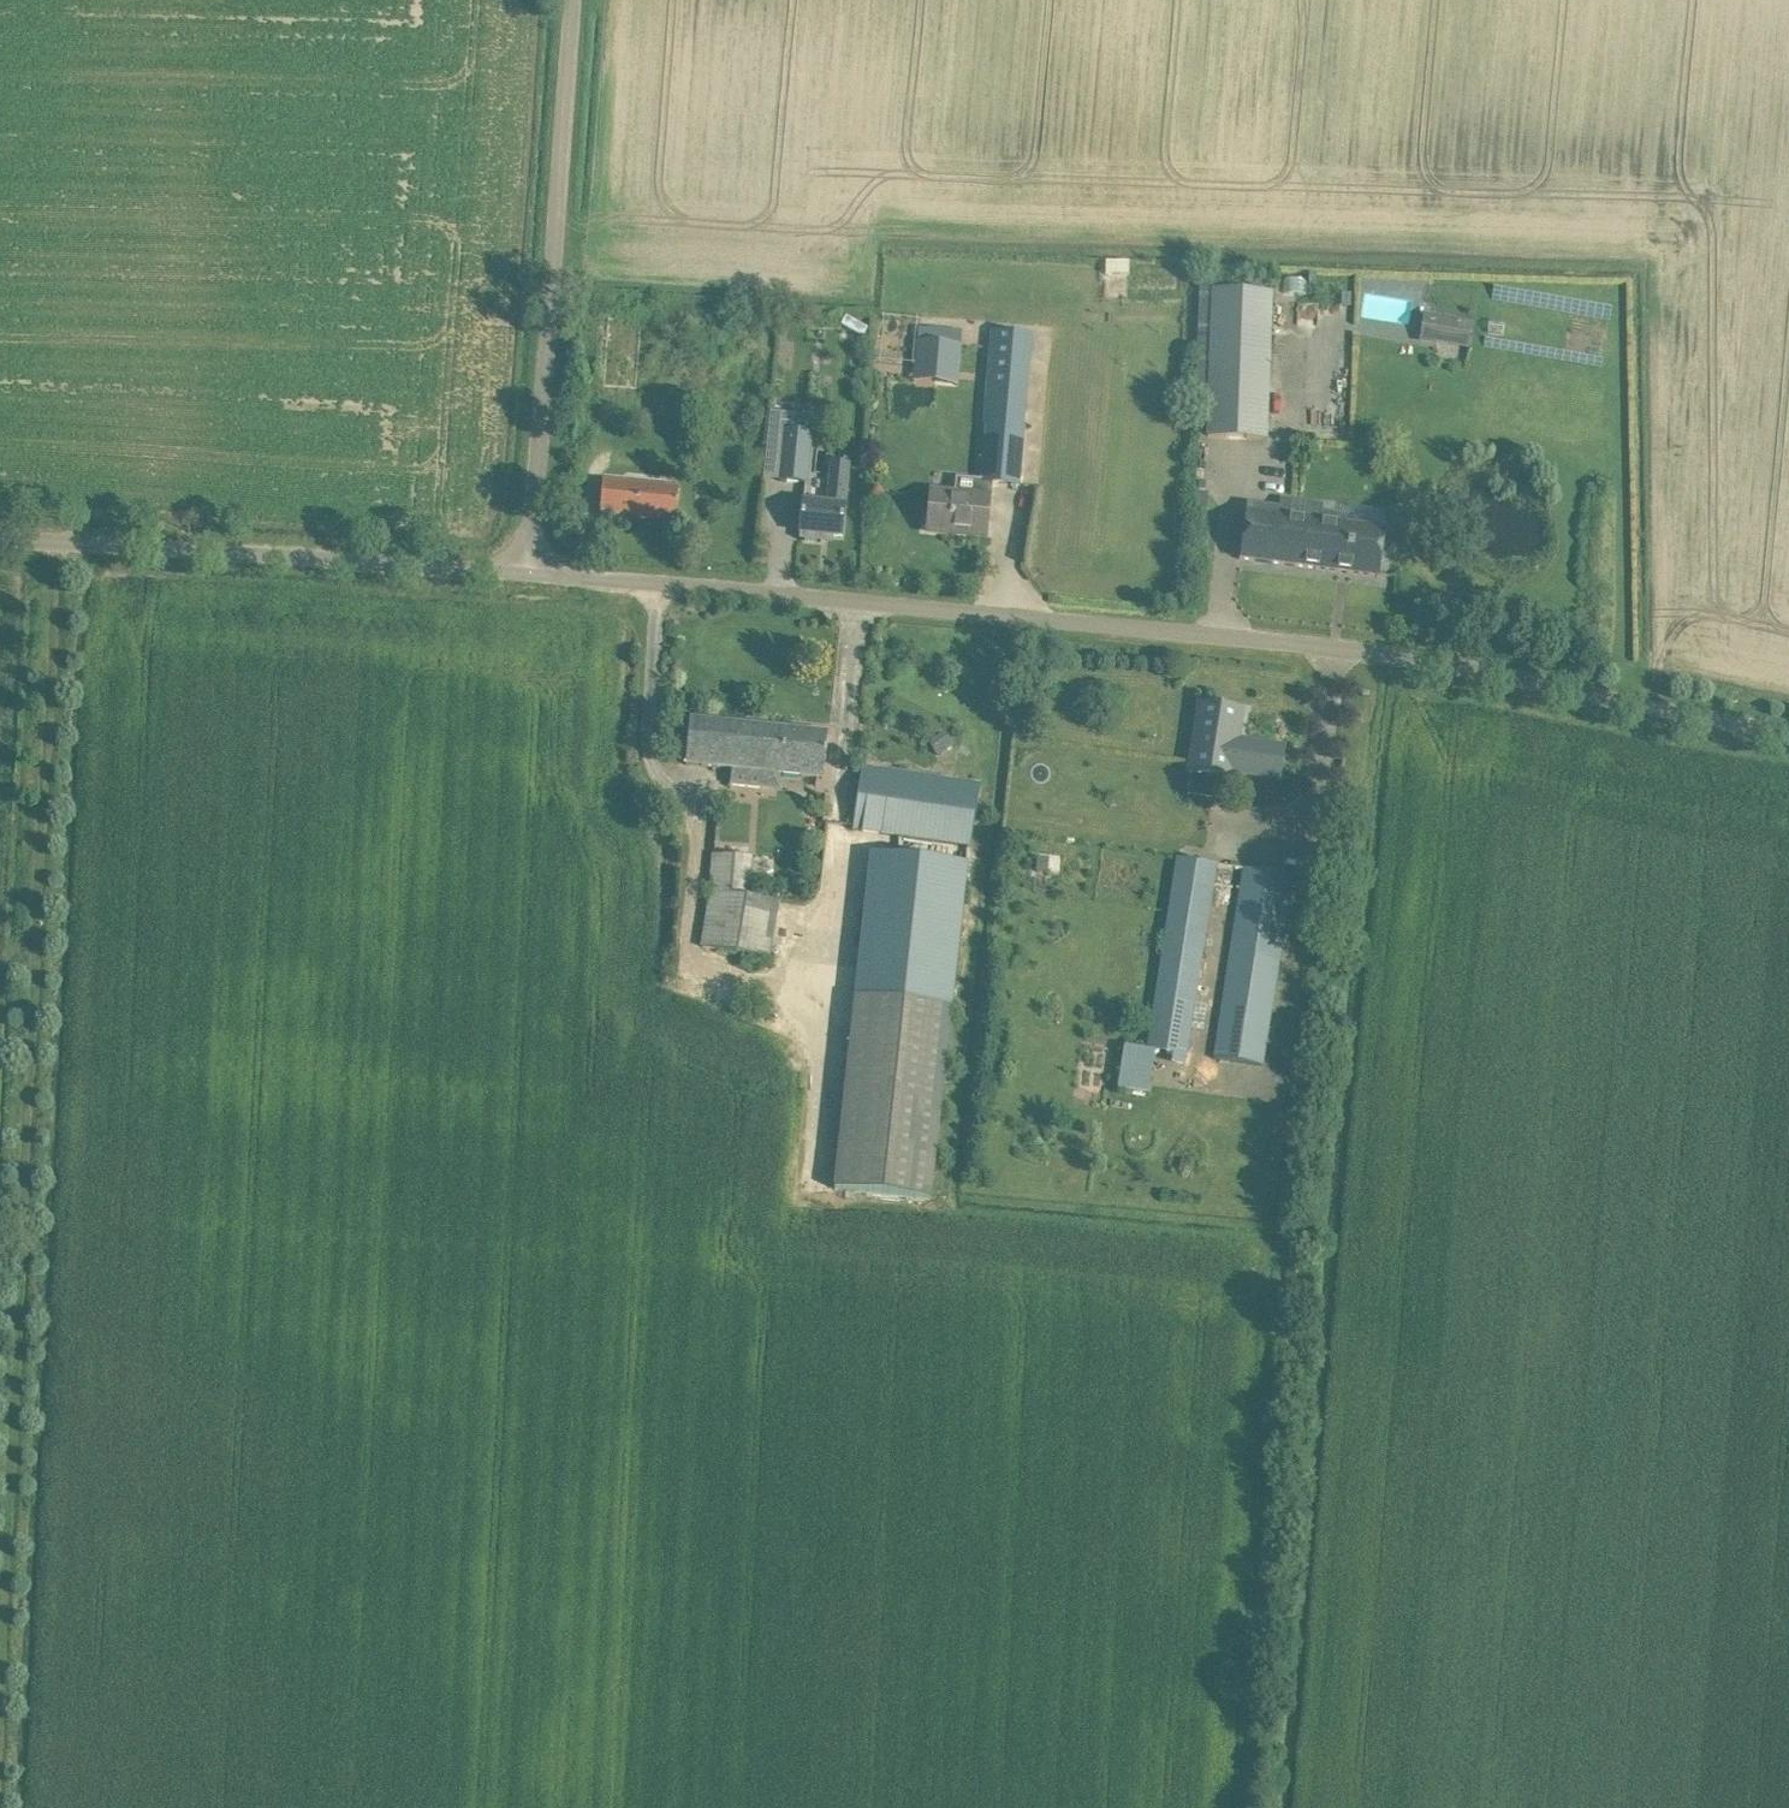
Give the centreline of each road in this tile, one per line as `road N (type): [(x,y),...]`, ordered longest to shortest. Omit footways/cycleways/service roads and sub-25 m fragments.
road 1 (unclassified): [(1788,727),(1350,648),(528,573)]
road 2 (track): [(0,1726),(60,540)]
road 3 (unclassified): [(528,573),(570,0)]
road 4 (unclassified): [(528,573),(0,537)]

